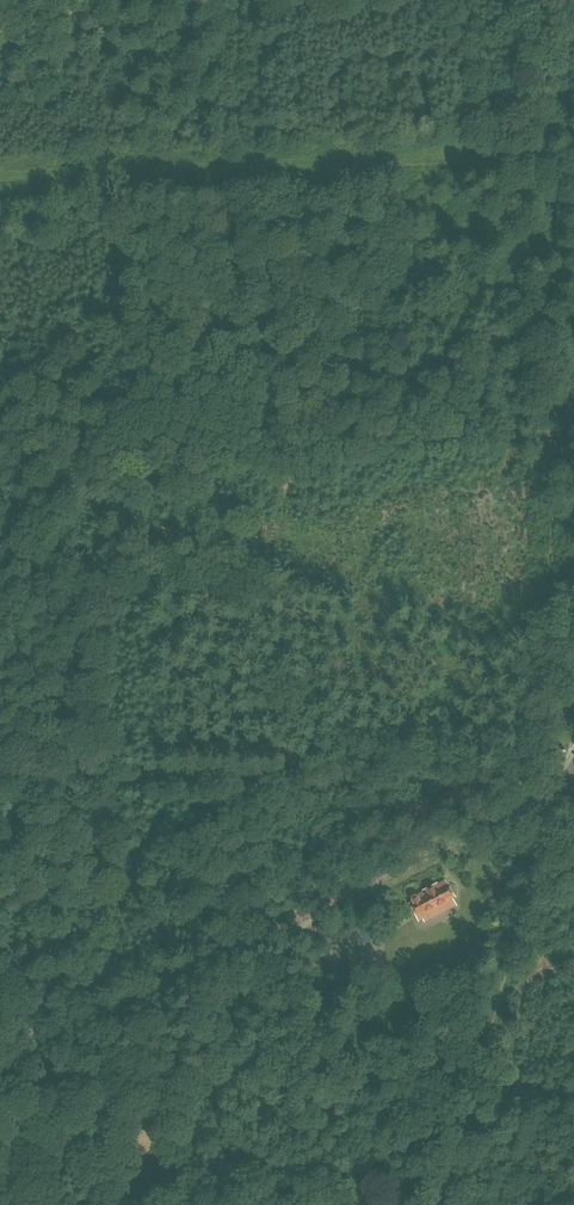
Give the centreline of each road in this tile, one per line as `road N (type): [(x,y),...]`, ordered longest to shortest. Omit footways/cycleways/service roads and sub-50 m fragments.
road 1 (unclassified): [(0,1071),(562,785)]
road 2 (track): [(0,172),(573,153)]
road 3 (track): [(458,1155),(562,785)]

